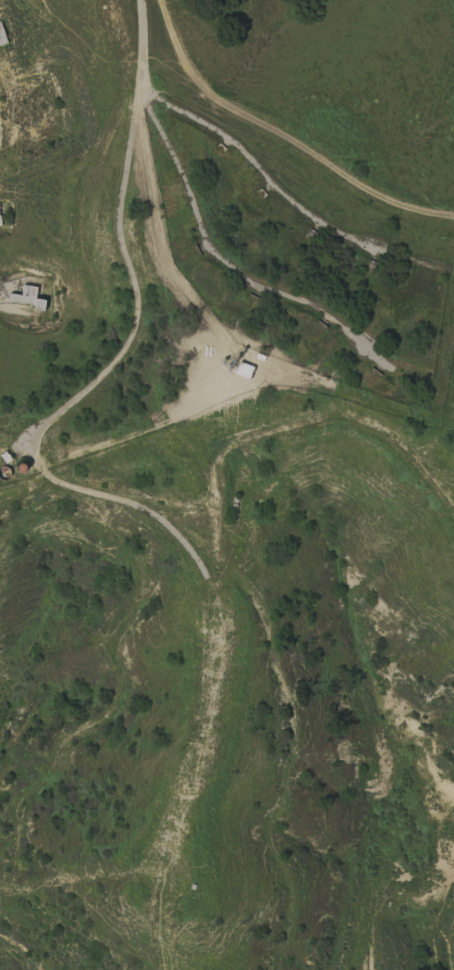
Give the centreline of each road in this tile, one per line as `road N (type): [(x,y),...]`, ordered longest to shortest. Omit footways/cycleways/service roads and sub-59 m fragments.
road 1 (residential): [(140,0),(141,87),(120,216),(139,320),(115,365),(37,433),(34,449),(48,479),(167,527),(206,577)]
road 2 (track): [(215,495),(216,685),(158,910),(163,969)]
road 3 (track): [(142,511),(199,512),(215,495),(223,448),(240,440),(301,421),(349,418),(404,450),(453,512)]
road 4 (track): [(158,0),(205,91),(362,182),(453,215)]
road 5 (residential): [(141,87),(251,153),(324,230),(426,269)]

